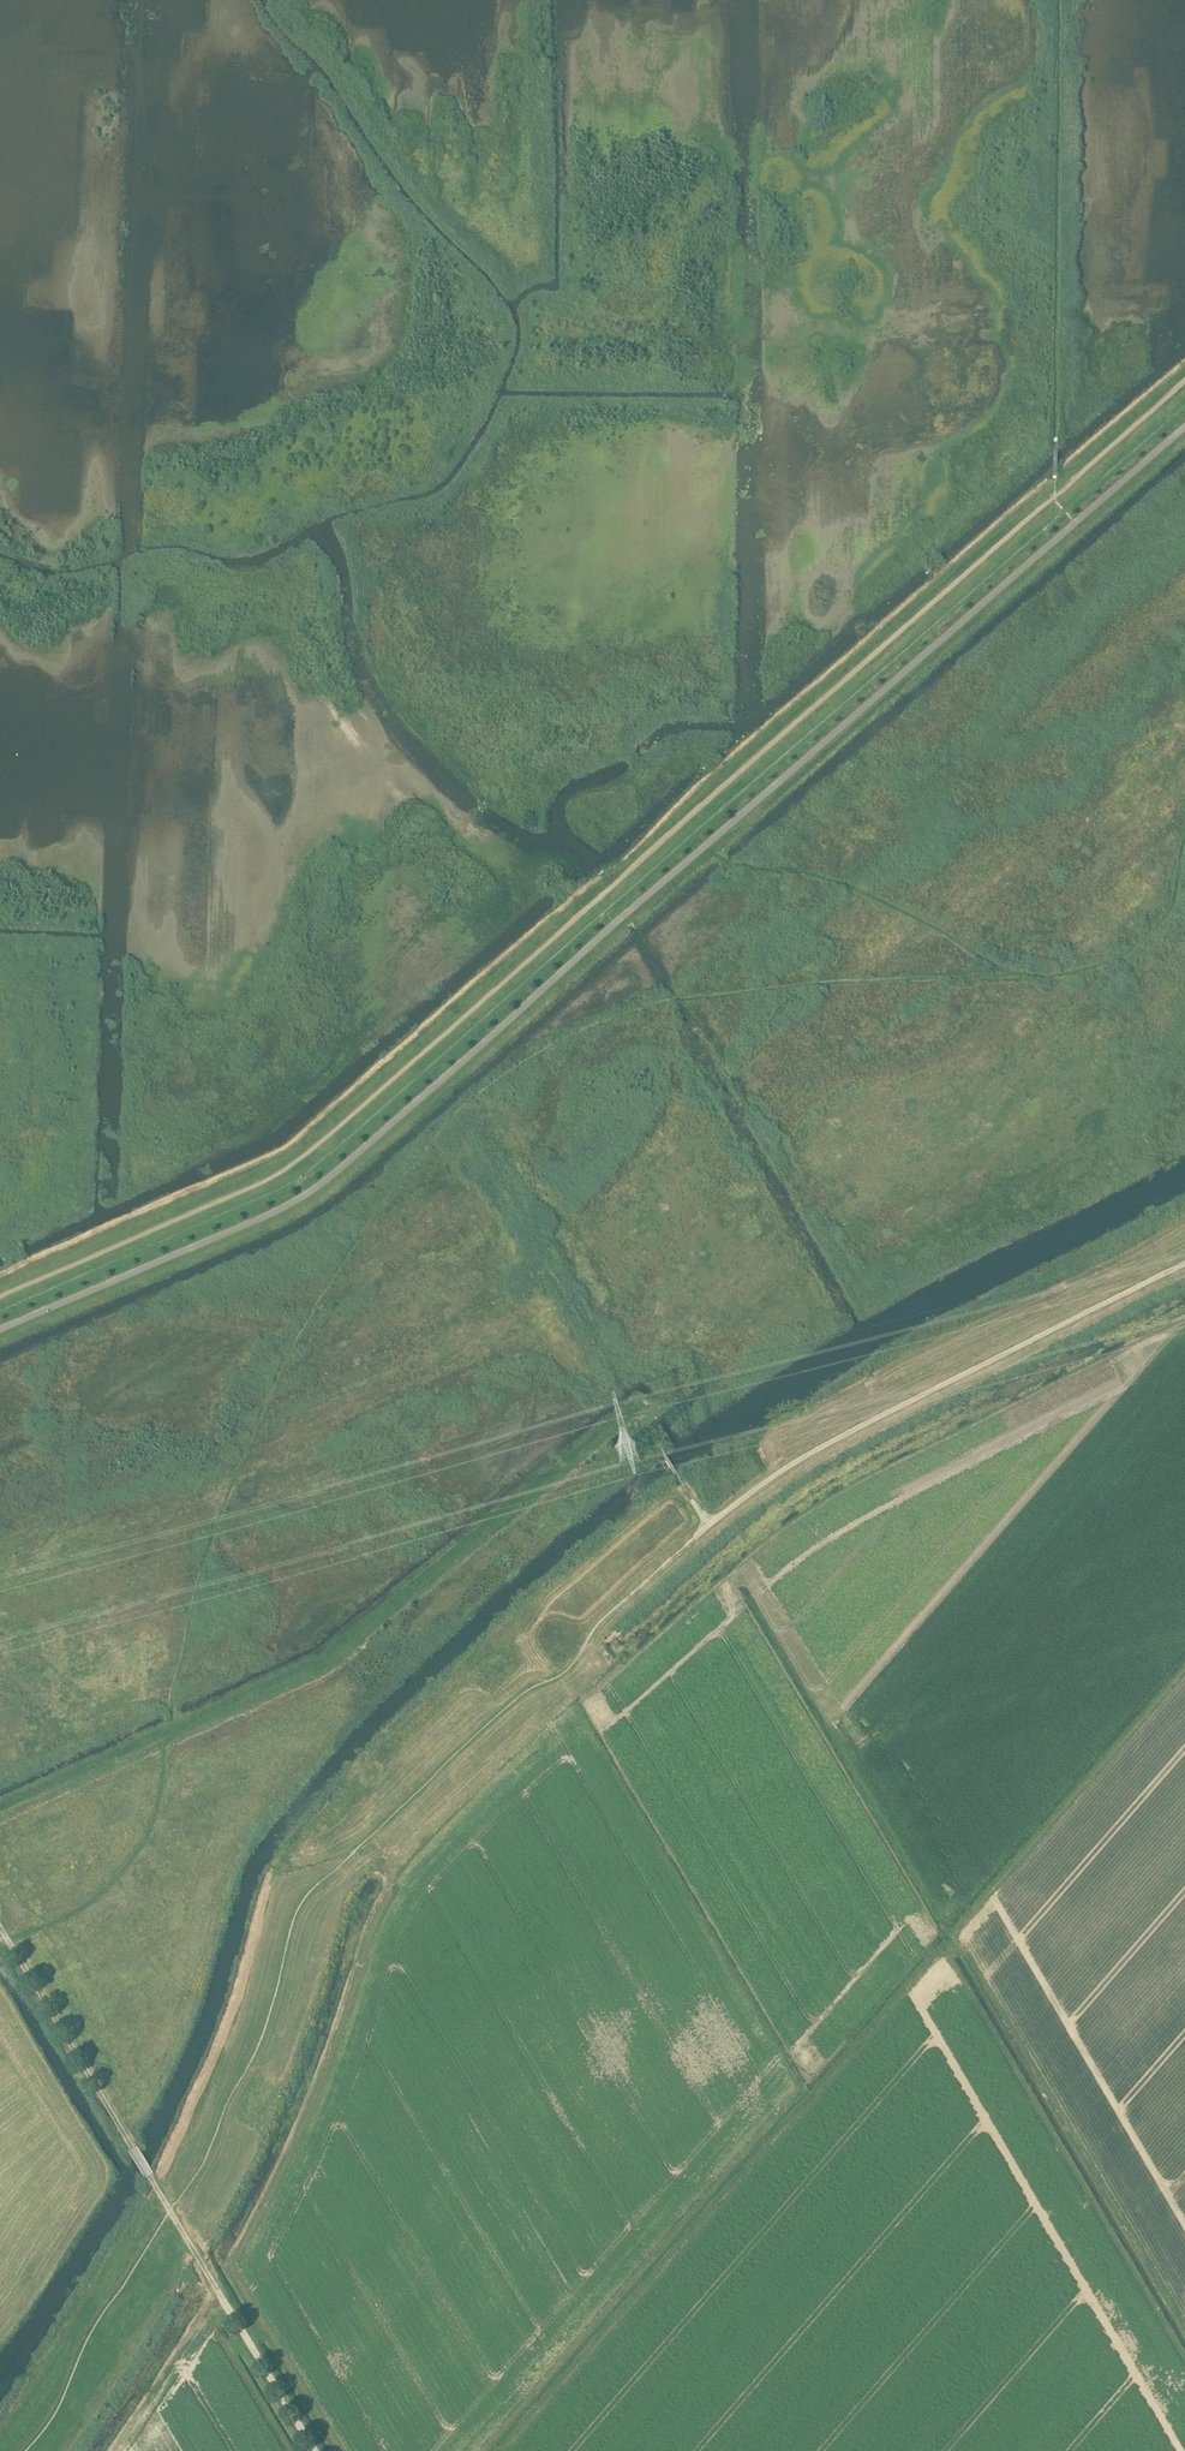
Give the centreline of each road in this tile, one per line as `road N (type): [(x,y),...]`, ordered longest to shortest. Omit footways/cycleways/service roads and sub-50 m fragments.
road 1 (track): [(314,2450),(0,1931)]
road 2 (track): [(708,1527),(804,1457),(1184,1264)]

